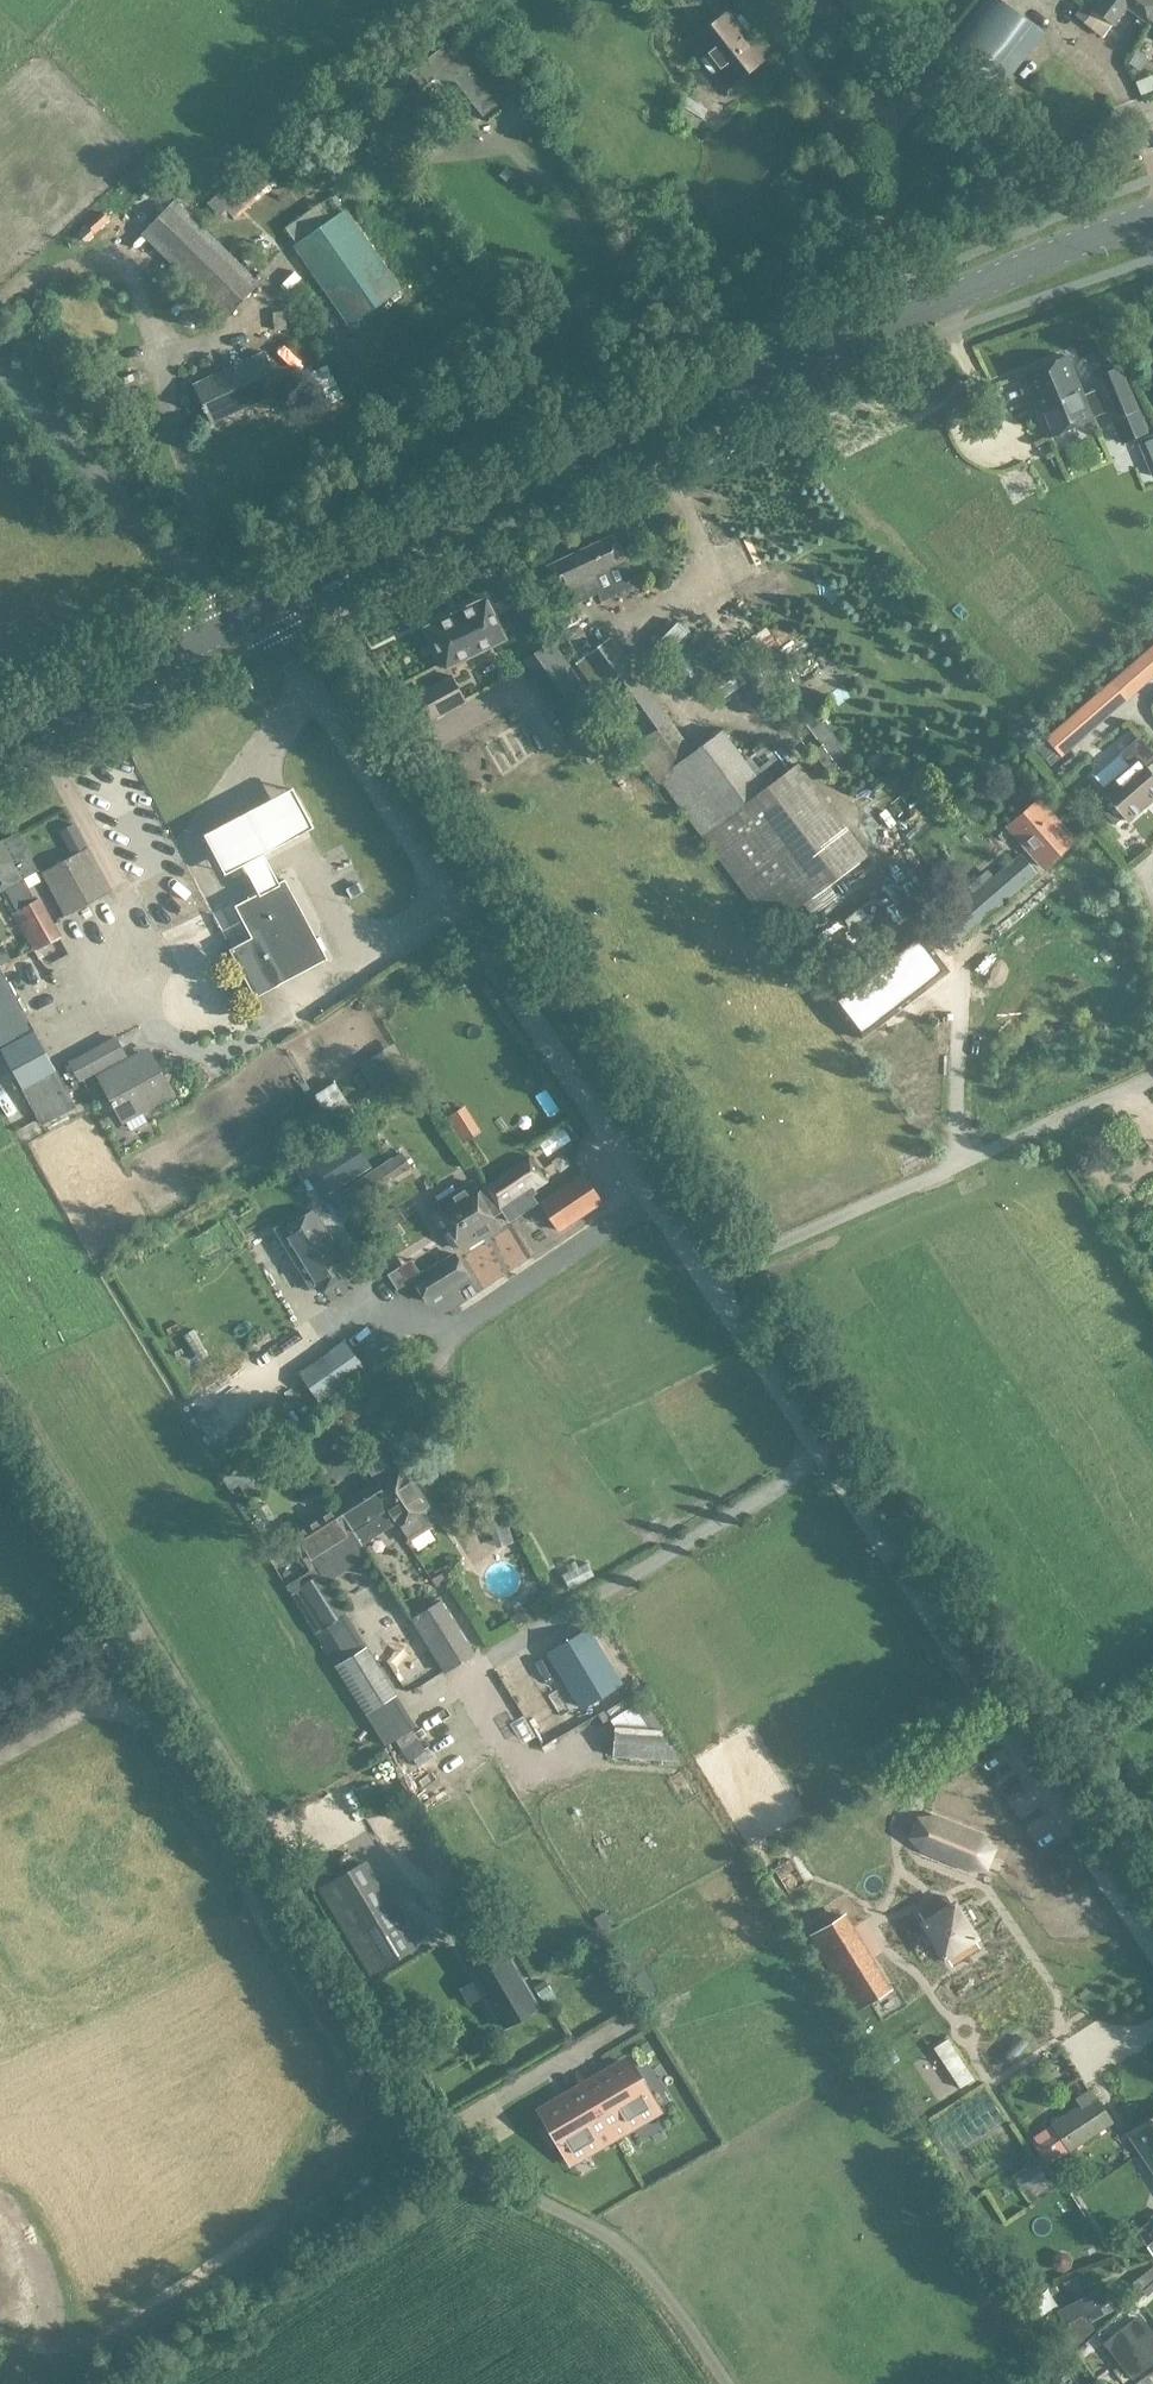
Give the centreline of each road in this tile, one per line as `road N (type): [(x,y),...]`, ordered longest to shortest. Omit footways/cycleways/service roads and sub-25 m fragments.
road 1 (unclassified): [(1152,1950),(947,1655),(825,1456),(291,658),(241,623)]
road 2 (unclassified): [(719,2383),(658,2279),(611,2234),(505,2189),(445,2128),(0,1392)]
road 3 (secondary): [(241,623),(545,474),(1017,261),(1152,216)]
road 4 (unclassified): [(241,623),(0,372)]
road 5 (secondary): [(0,751),(241,623)]

